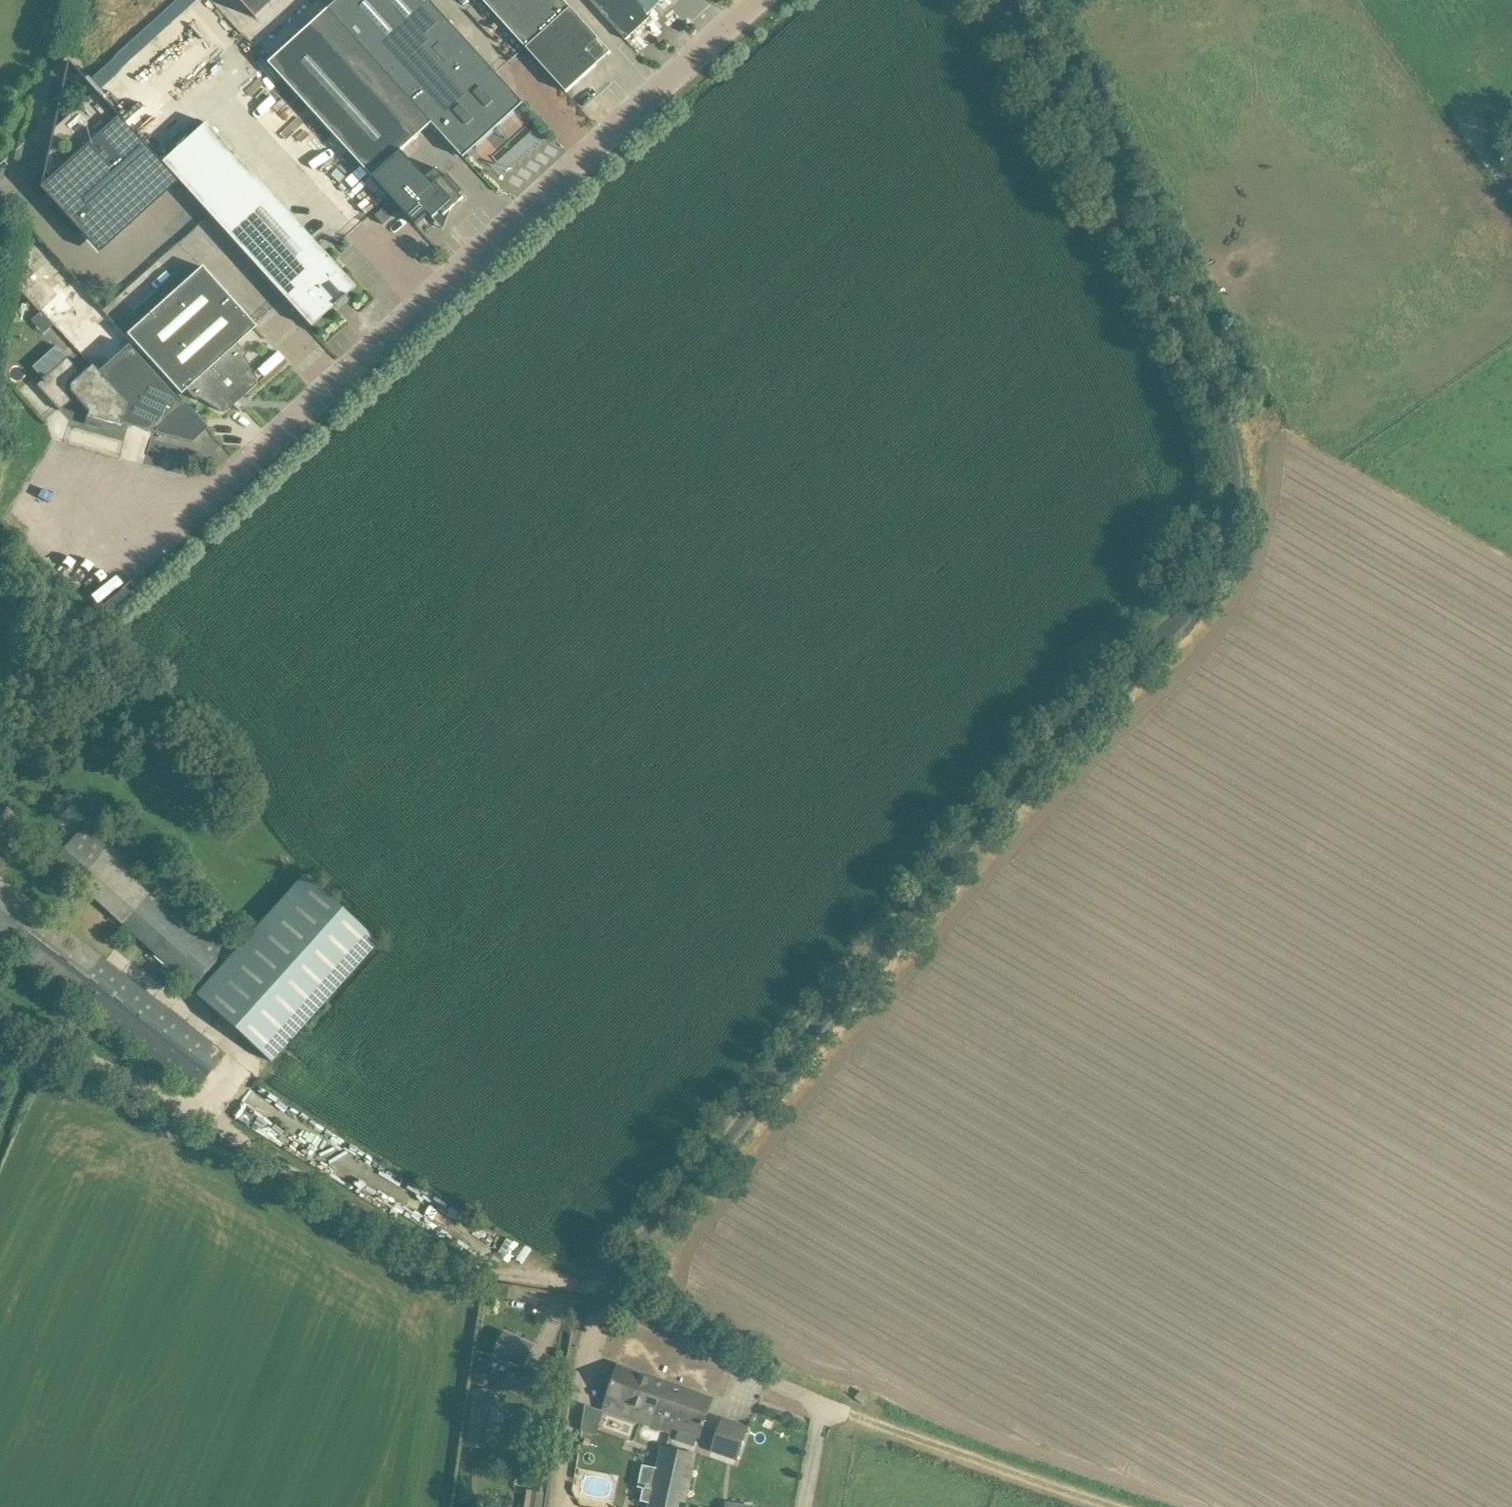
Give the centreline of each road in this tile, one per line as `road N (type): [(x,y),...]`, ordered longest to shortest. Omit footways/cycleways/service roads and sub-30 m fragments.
road 1 (unclassified): [(756,1379),(635,1318),(618,1283),(628,1254),(928,886),(1207,586),(1235,524),(1237,488),(1220,417),(1008,0)]
road 2 (unclassified): [(128,572),(763,0)]
road 3 (track): [(756,1379),(1127,1506)]
road 4 (unclassified): [(183,1097),(0,991)]

